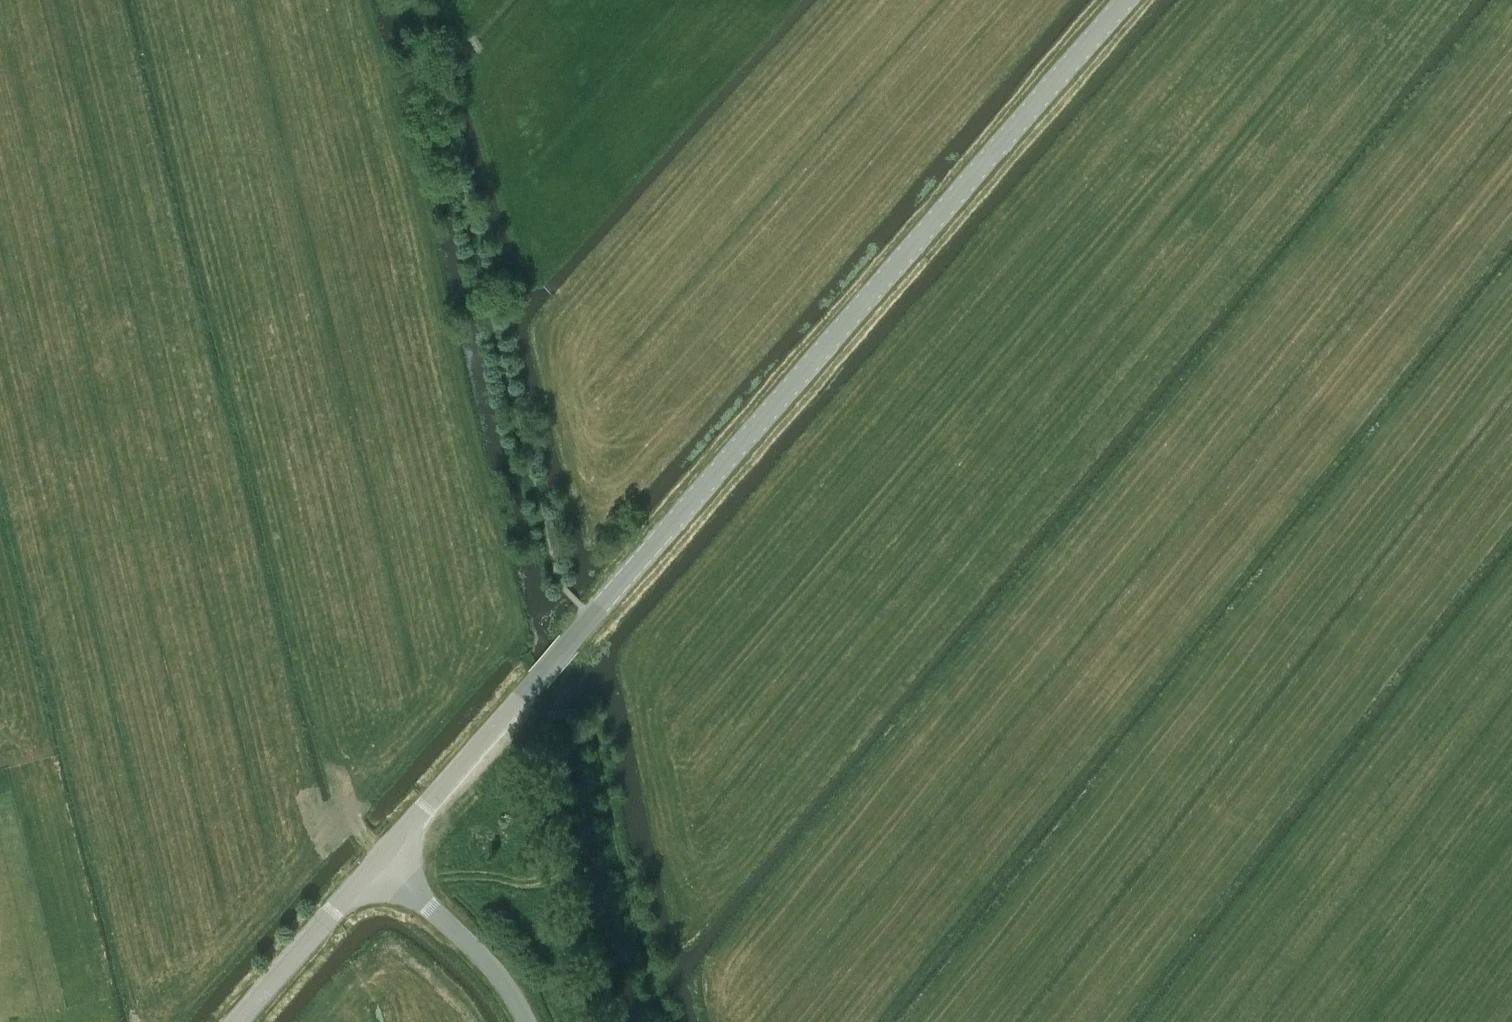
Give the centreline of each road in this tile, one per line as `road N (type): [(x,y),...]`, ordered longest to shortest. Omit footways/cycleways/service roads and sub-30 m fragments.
road 1 (unclassified): [(378,861),(1127,0)]
road 2 (unclassified): [(526,1021),(501,980),(378,861)]
road 3 (unclassified): [(238,1021),(378,861)]

